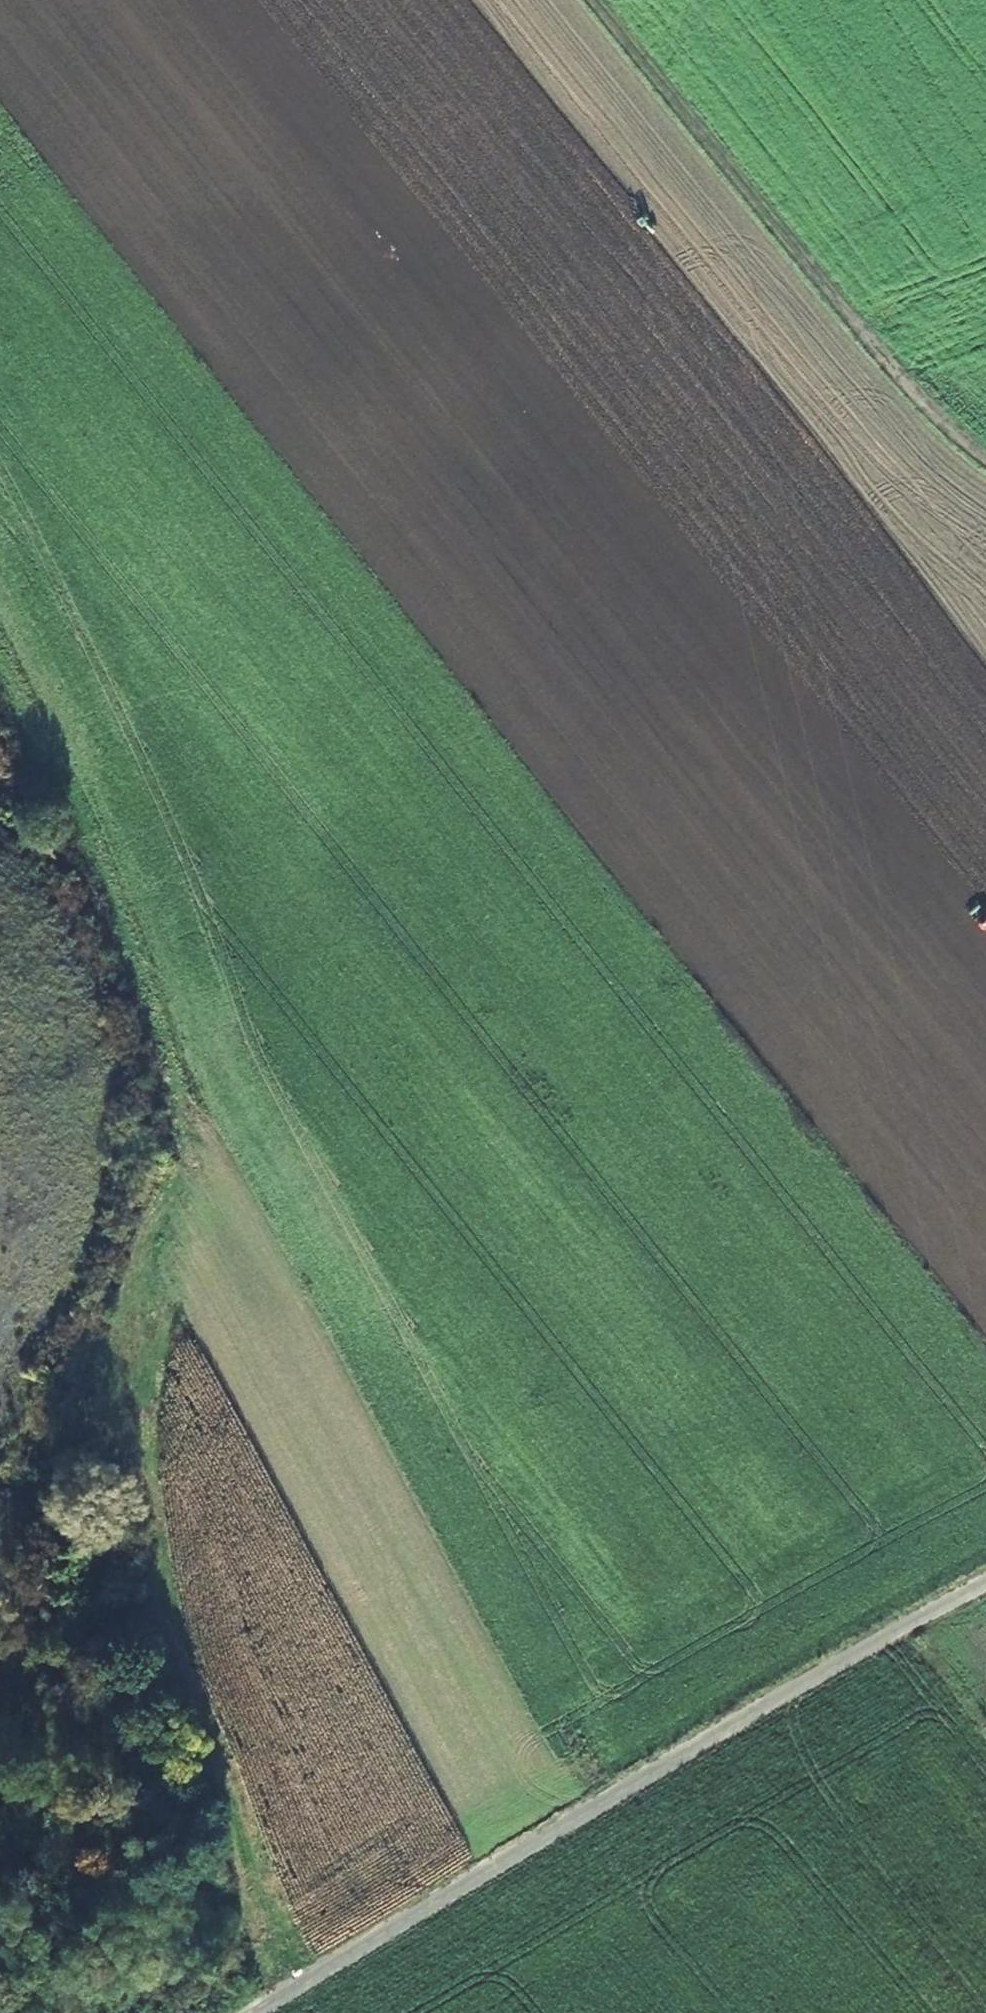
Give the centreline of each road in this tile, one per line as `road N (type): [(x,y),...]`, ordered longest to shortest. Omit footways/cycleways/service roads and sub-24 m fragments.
road 1 (track): [(985,1584),(250,2012)]
road 2 (track): [(594,0),(885,359),(985,457)]

